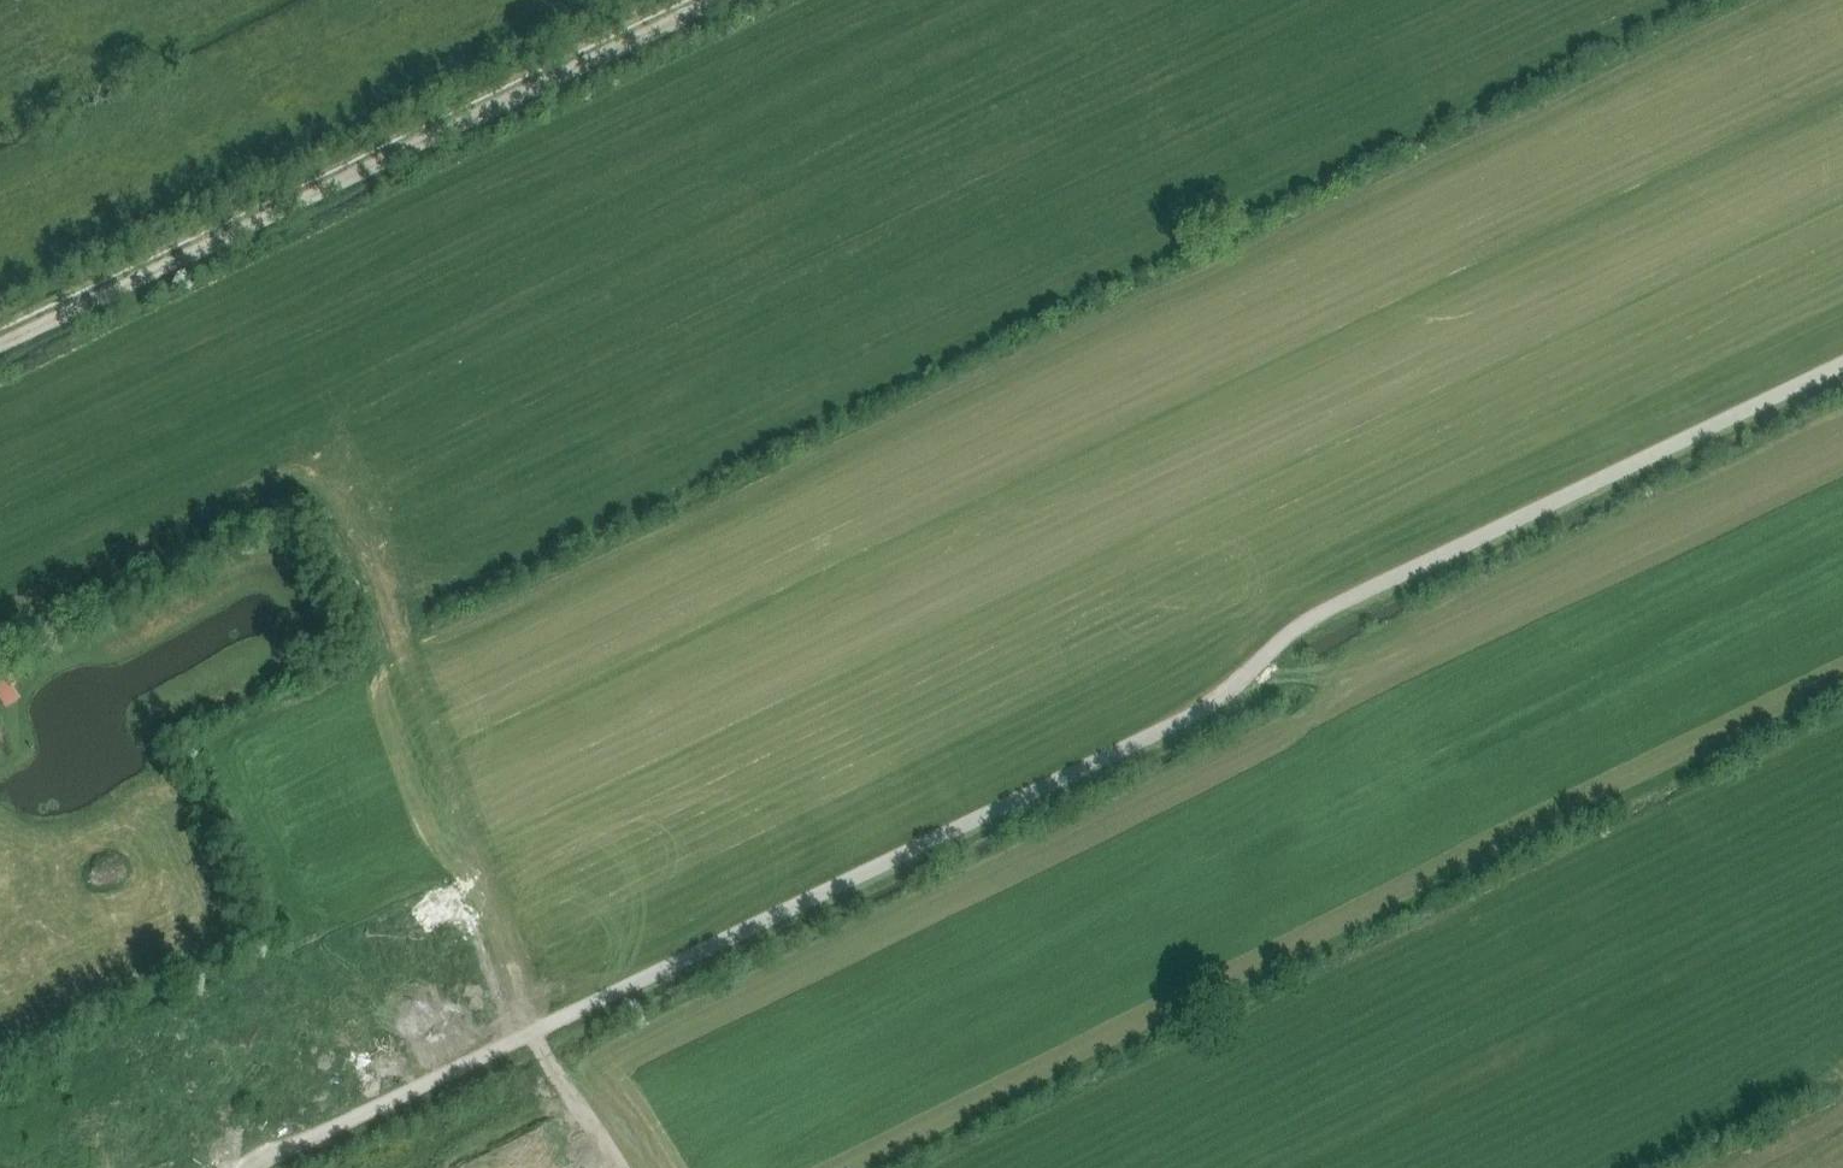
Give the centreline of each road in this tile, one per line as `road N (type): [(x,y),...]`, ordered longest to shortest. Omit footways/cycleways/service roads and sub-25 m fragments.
road 1 (track): [(0,345),(720,0)]

